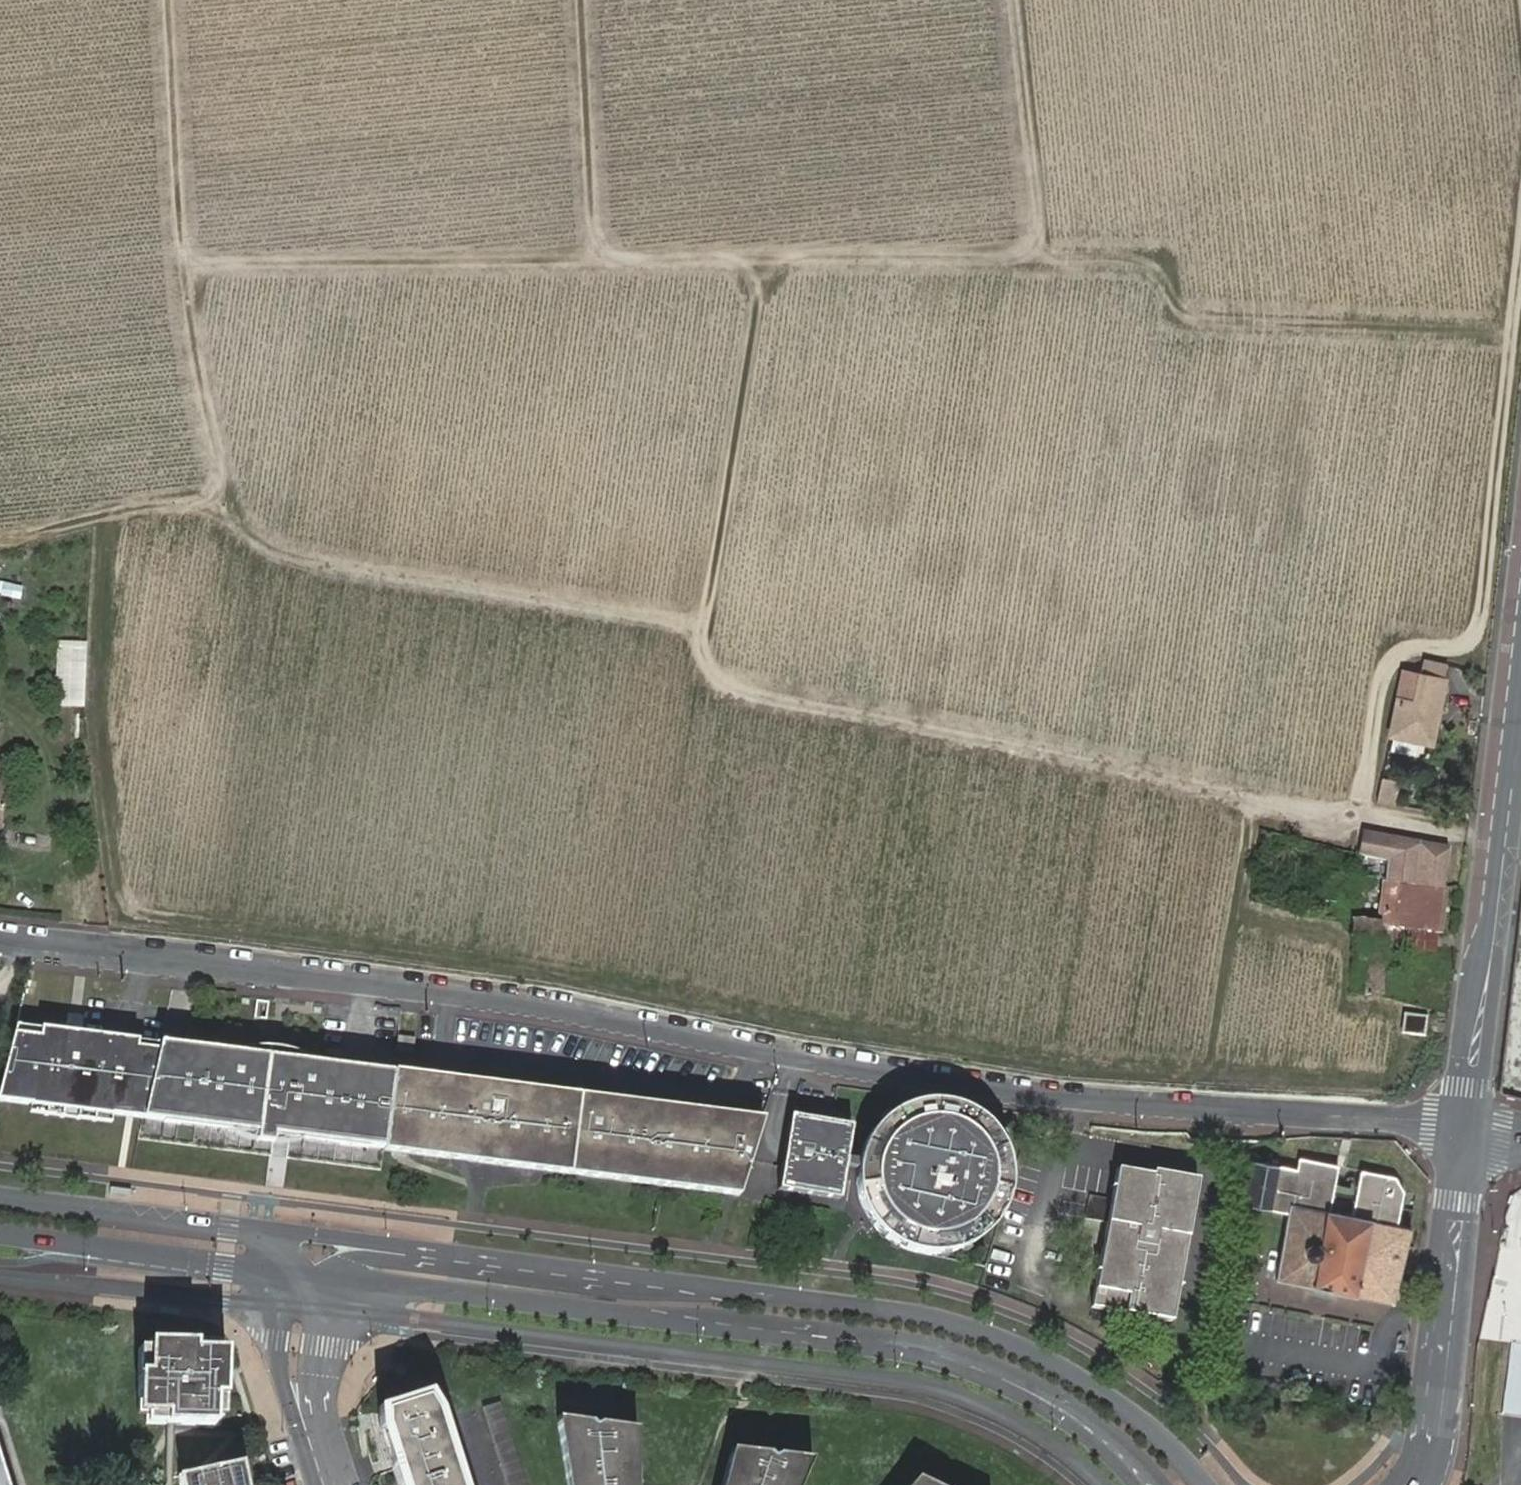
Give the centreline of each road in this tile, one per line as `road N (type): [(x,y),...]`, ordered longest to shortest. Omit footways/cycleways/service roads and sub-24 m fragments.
road 1 (track): [(1038,257),(1148,266),(1184,314),(1511,328),(1482,614),(1472,637),(1398,654),(1381,676),(1361,810),(743,691),(718,678),(702,652),(705,629),(282,552),(222,509),(161,498),(0,519)]
road 2 (residential): [(0,936),(962,1083),(1466,1127)]
road 3 (track): [(1007,0),(1038,257),(182,270),(165,0)]
road 4 (secondary): [(407,1287),(921,1351),(1045,1400),(1120,1453)]
road 5 (secondary): [(1207,1484),(1106,1393),(992,1335),(924,1316),(690,1286)]
road 6 (secondary): [(690,1286),(260,1234)]
road 7 (tertiary): [(1520,714),(1466,1127)]
road 8 (unclassified): [(690,1286),(615,1288),(373,1259),(310,1276)]
road 9 (track): [(705,629),(754,304),(753,256)]
road 10 (tertiary): [(1466,1127),(1431,1456)]
road 11 (secondary): [(0,1234),(310,1276)]
road 12 (secondary): [(260,1234),(0,1198)]
road 13 (track): [(583,0),(598,260)]
road 14 (track): [(222,509),(182,270)]
road 15 (residential): [(279,1309),(281,1371),(321,1474)]
road 16 (residential): [(321,1474),(325,1314)]

